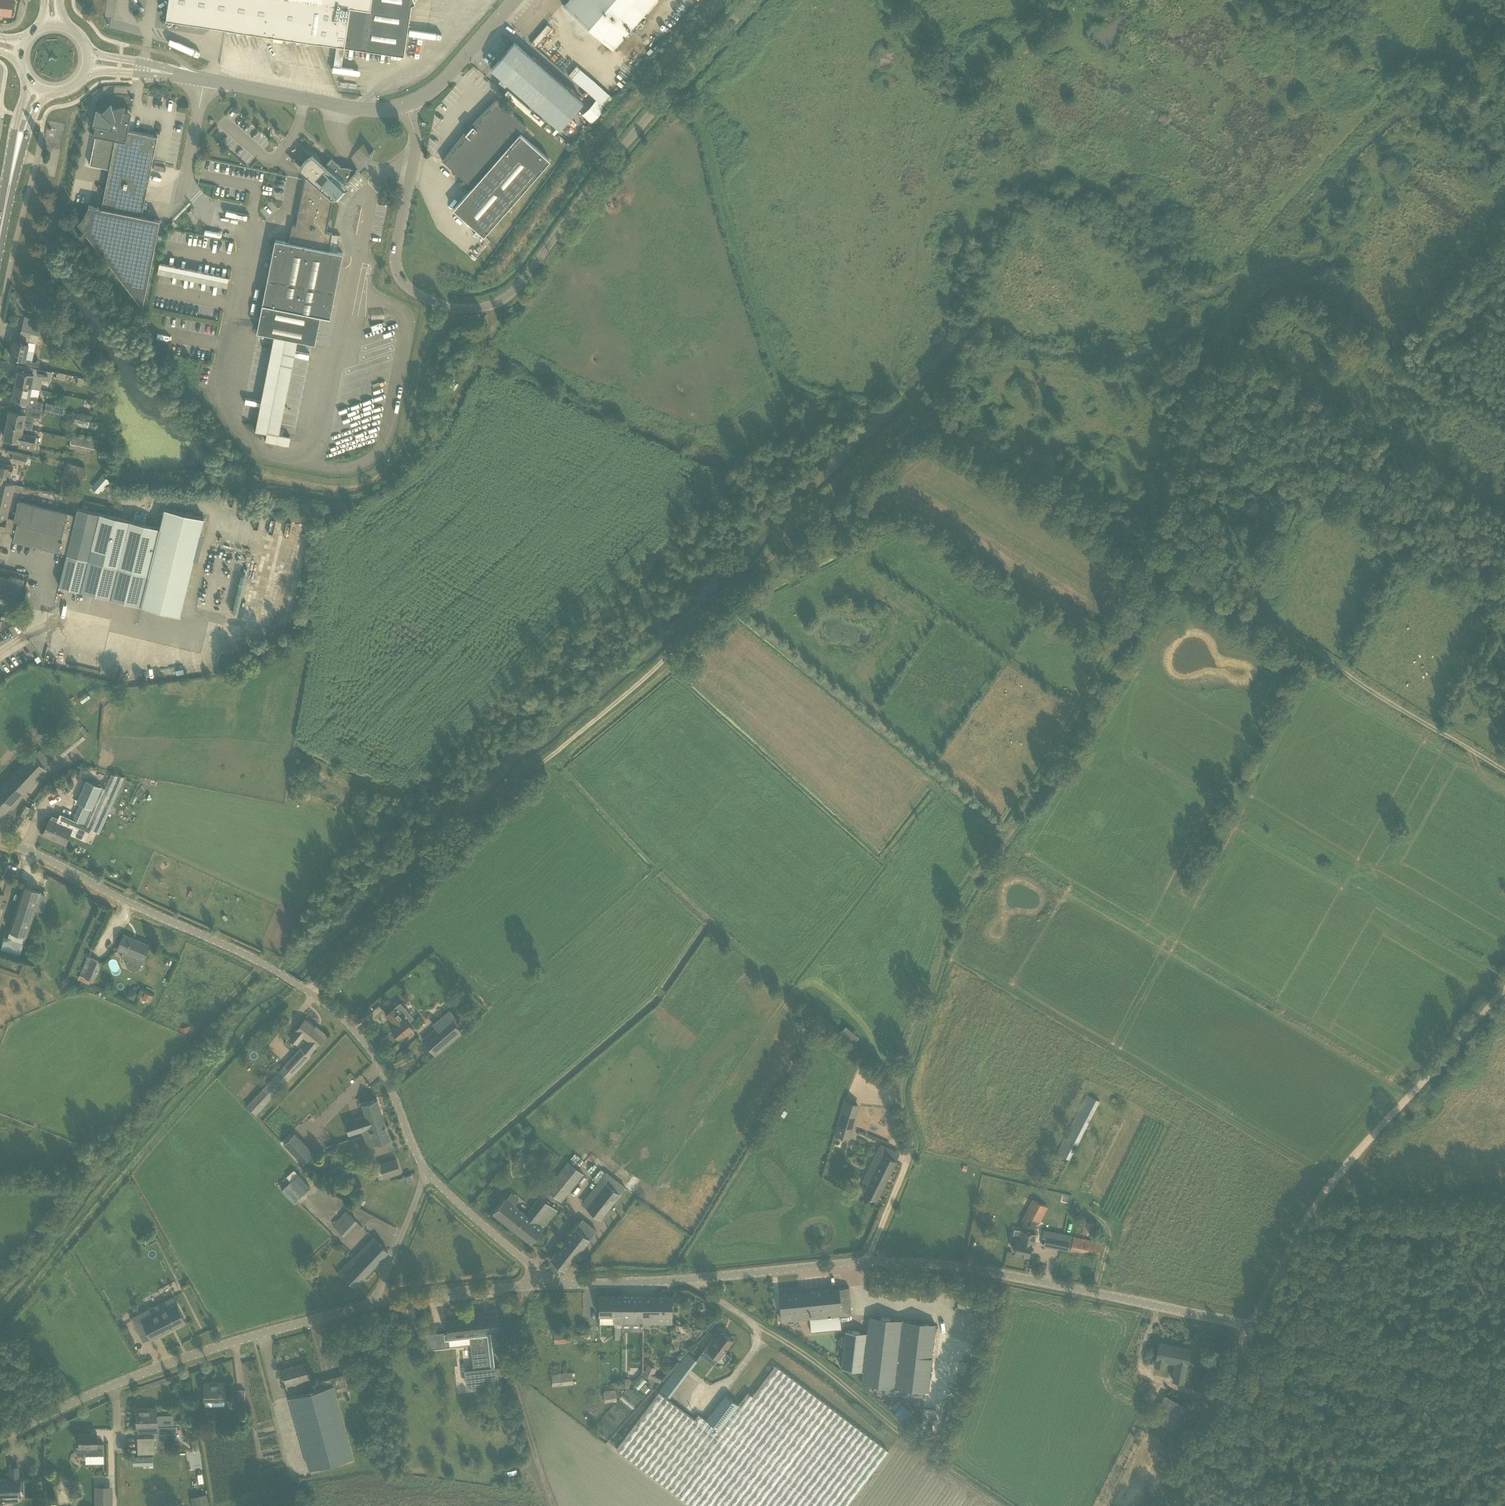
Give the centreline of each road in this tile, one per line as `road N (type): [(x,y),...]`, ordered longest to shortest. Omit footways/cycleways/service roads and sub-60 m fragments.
road 1 (unclassified): [(1504,1378),(933,1263),(545,1286)]
road 2 (track): [(927,422),(646,682),(447,852),(310,990)]
road 3 (track): [(872,1263),(915,1157),(908,1076),(957,919),(1074,742),(1168,569)]
road 4 (unclassified): [(405,105),(414,152),(396,256),(400,277),(415,294),(448,308),(501,302),(753,0)]
road 5 (track): [(1161,1505),(1327,1186),(1504,995)]
road 6 (unclassified): [(428,1176),(381,1061),(310,990),(56,861),(0,842)]
road 7 (unclassified): [(0,1436),(177,1360),(377,1304)]
road 8 (track): [(999,1505),(697,1280)]
road 9 (unclassified): [(405,105),(360,110),(88,62)]
road 10 (track): [(1440,733),(1168,569)]
road 11 (track): [(1168,569),(927,422)]
road 12 (track): [(557,1505),(513,1383),(526,1287)]
road 13 (track): [(1168,569),(1231,367)]
road 14 (unclassified): [(377,1304),(545,1286)]
road 15 (unclassified): [(545,1286),(428,1176)]
road 16 (secondary): [(0,239),(38,89)]
road 17 (unclassified): [(405,105),(440,86),(515,0)]
road 18 (unclassified): [(377,1304),(428,1176)]

